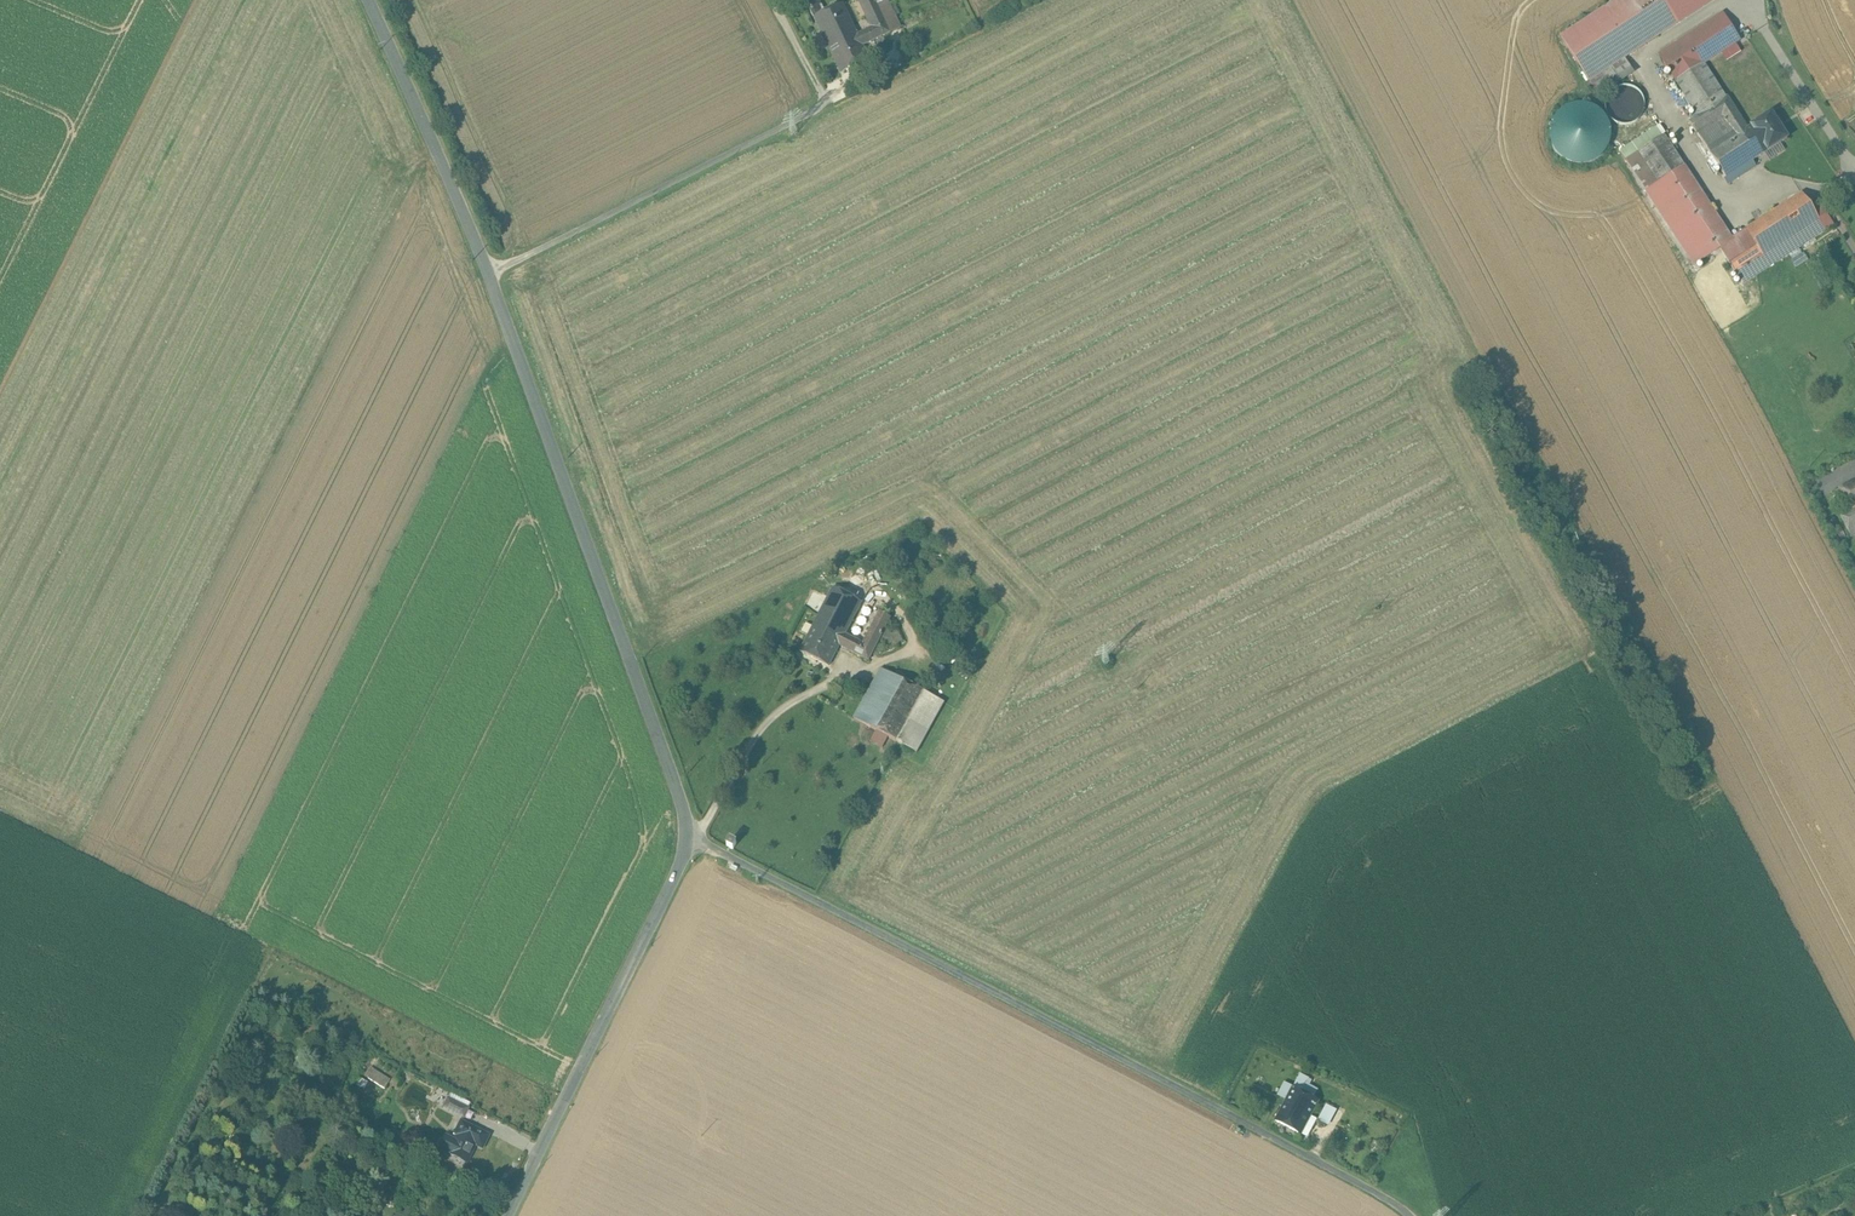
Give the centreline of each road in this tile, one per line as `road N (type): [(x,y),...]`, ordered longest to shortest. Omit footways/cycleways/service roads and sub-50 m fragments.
road 1 (unclassified): [(367,0),(489,271),(691,837)]
road 2 (unclassified): [(1416,1215),(691,837)]
road 3 (unclassified): [(691,837),(508,1215)]

